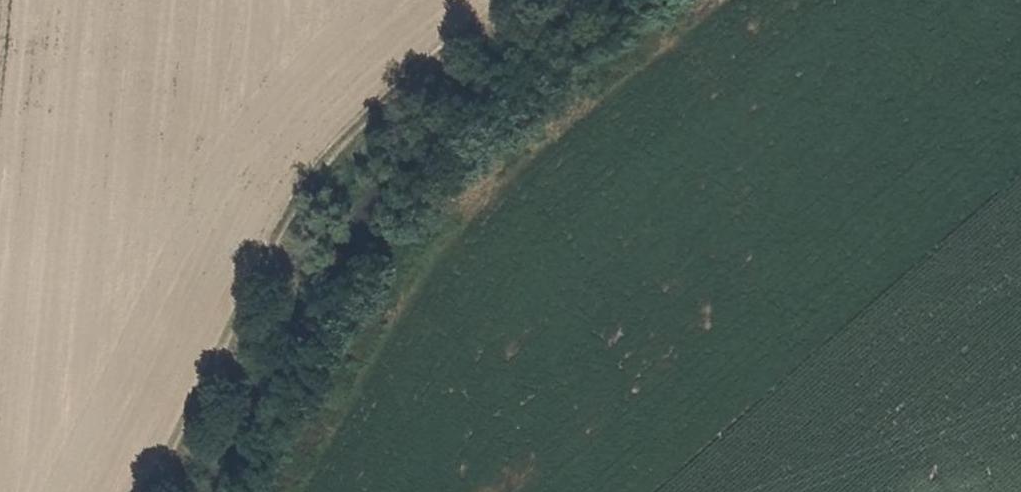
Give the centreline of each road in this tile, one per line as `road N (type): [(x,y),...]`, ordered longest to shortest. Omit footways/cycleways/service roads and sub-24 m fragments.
road 1 (track): [(305,240),(446,60),(524,0)]

